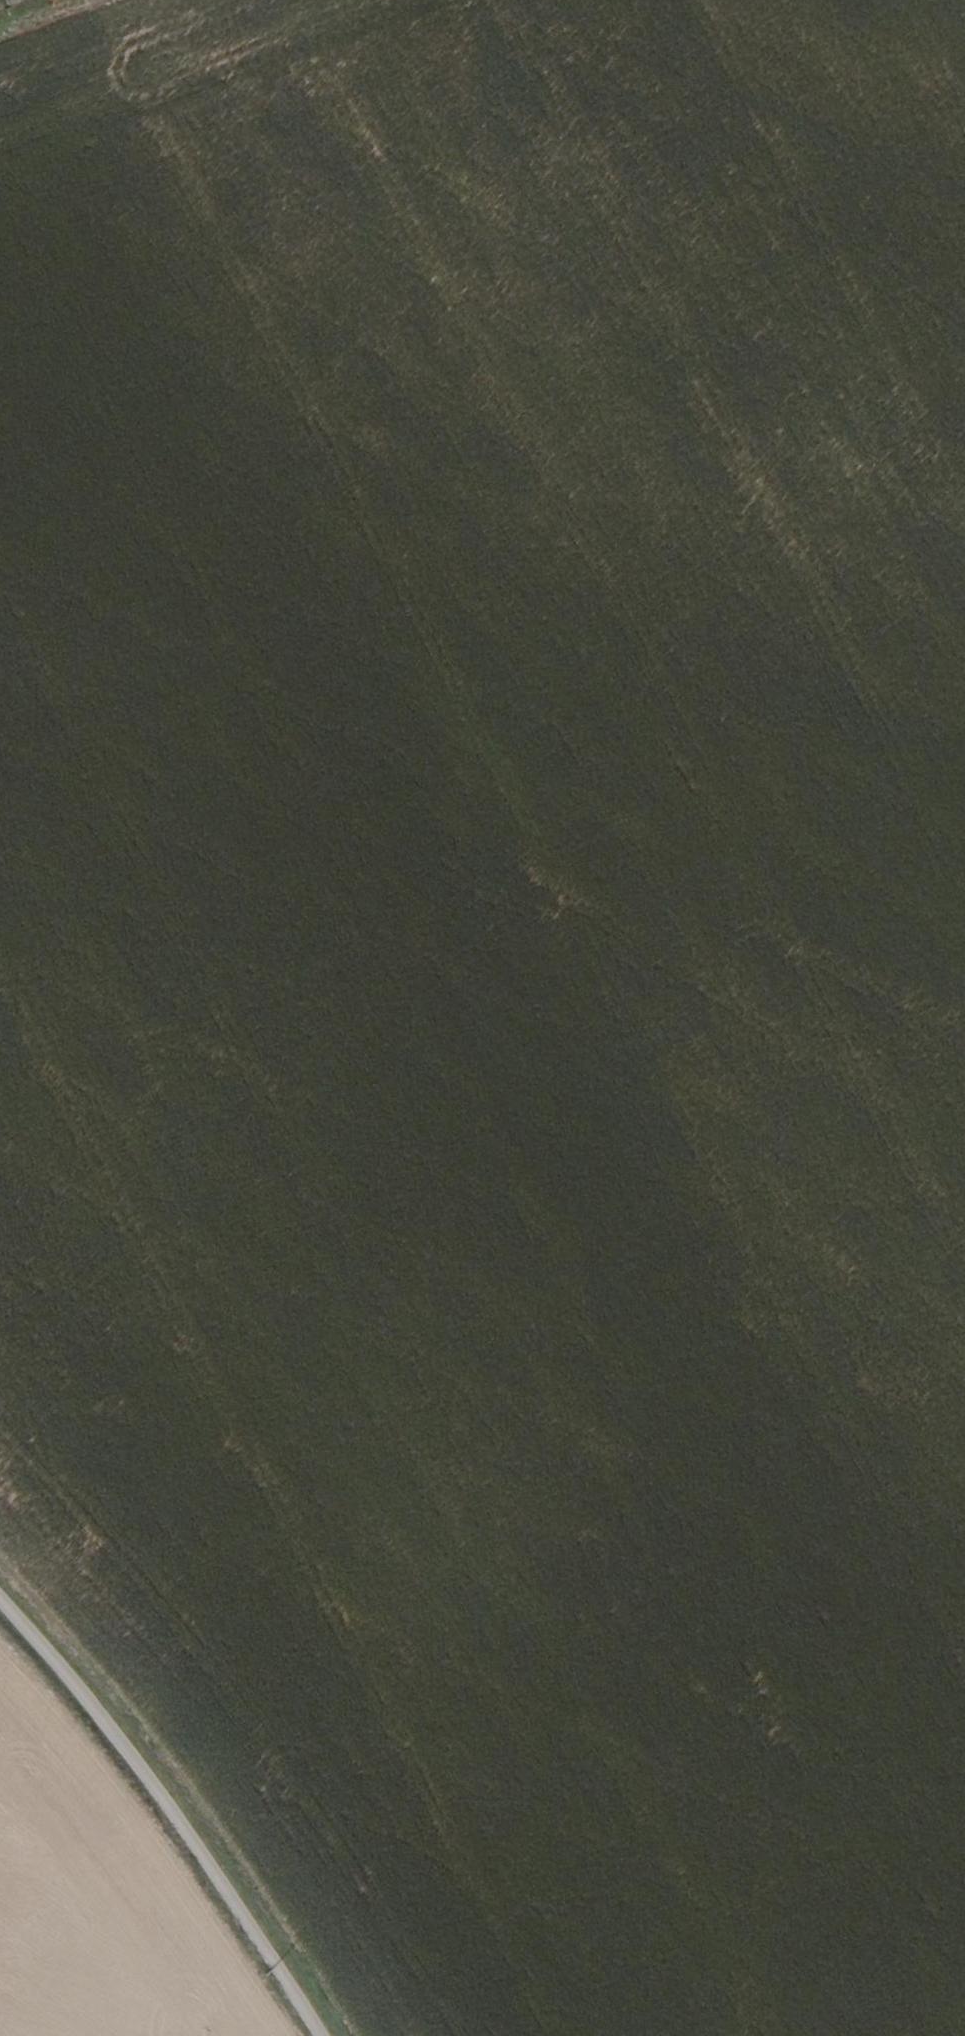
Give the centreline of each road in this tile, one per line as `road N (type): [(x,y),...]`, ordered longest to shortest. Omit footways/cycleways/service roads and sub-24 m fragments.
road 1 (track): [(0,1611),(162,1806),(317,2035)]

